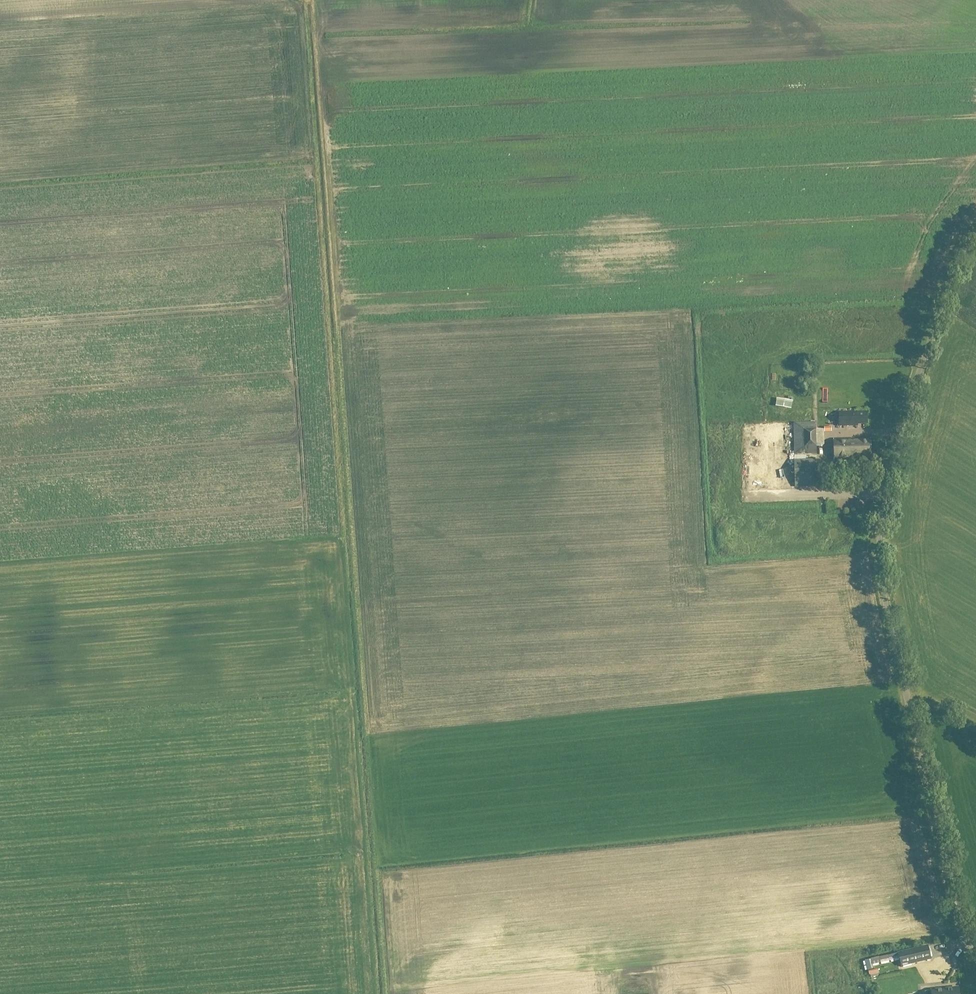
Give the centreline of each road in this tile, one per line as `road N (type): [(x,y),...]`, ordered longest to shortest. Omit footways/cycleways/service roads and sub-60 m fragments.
road 1 (unclassified): [(975,958),(958,919),(890,622),(879,541),(913,390),(950,279),(975,230)]

